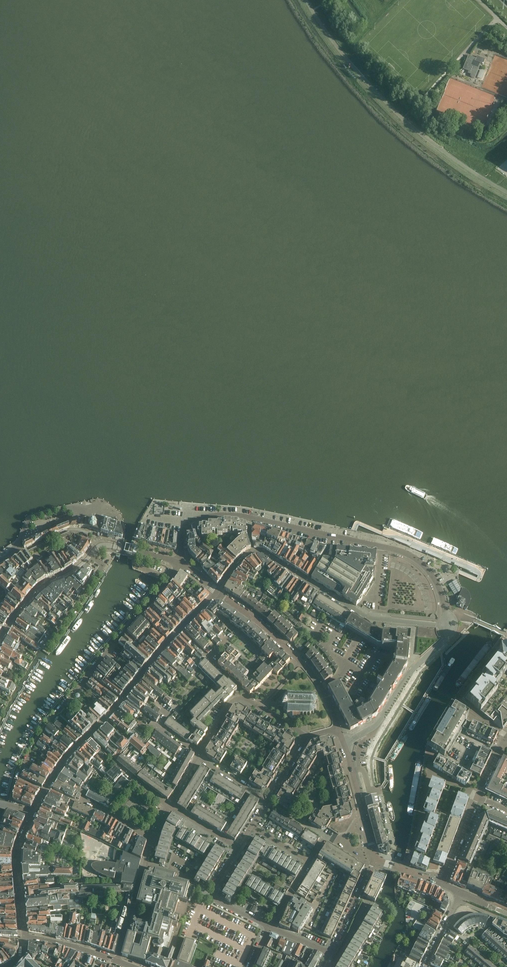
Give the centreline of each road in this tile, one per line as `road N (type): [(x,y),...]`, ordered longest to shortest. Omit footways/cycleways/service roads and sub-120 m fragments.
road 1 (unclassified): [(449,624),(369,618),(263,552),(246,555),(217,593)]
road 2 (residential): [(18,776),(49,723),(180,563)]
road 3 (unclassified): [(33,815),(61,766),(181,630)]
road 4 (unclassified): [(117,962),(23,937),(18,862),(33,815)]
road 5 (unclassified): [(250,517),(400,551),(438,586)]
road 6 (unclassified): [(344,743),(375,728),(449,624)]
road 7 (tertiary): [(91,555),(36,594),(0,641)]
road 8 (residential): [(269,927),(212,895),(238,848)]

